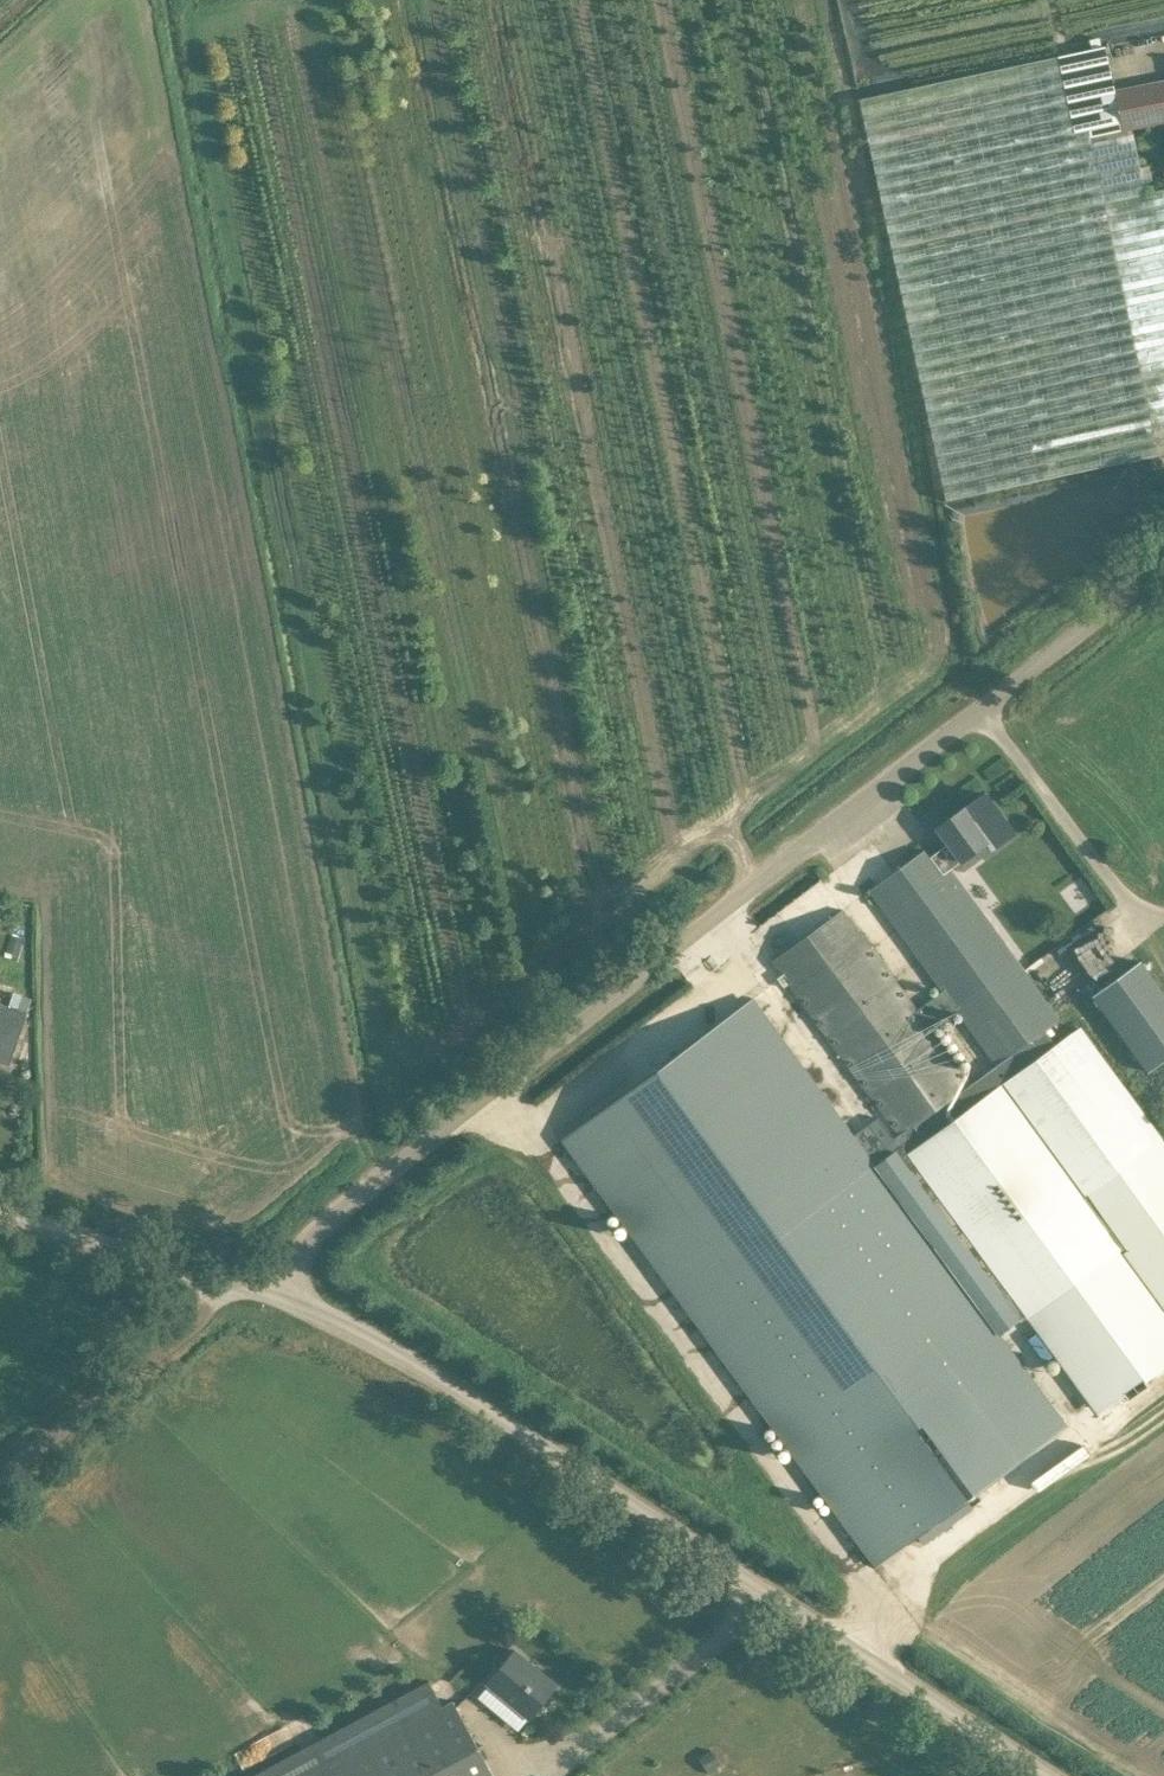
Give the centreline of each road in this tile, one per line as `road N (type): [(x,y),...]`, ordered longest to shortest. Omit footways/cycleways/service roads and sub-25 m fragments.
road 1 (unclassified): [(272,1292),(321,1224),(1163,562)]
road 2 (unclassified): [(1041,1775),(343,1328),(272,1292)]
road 3 (unclassified): [(0,1492),(272,1292)]
road 4 (unclassified): [(272,1292),(0,1208)]

